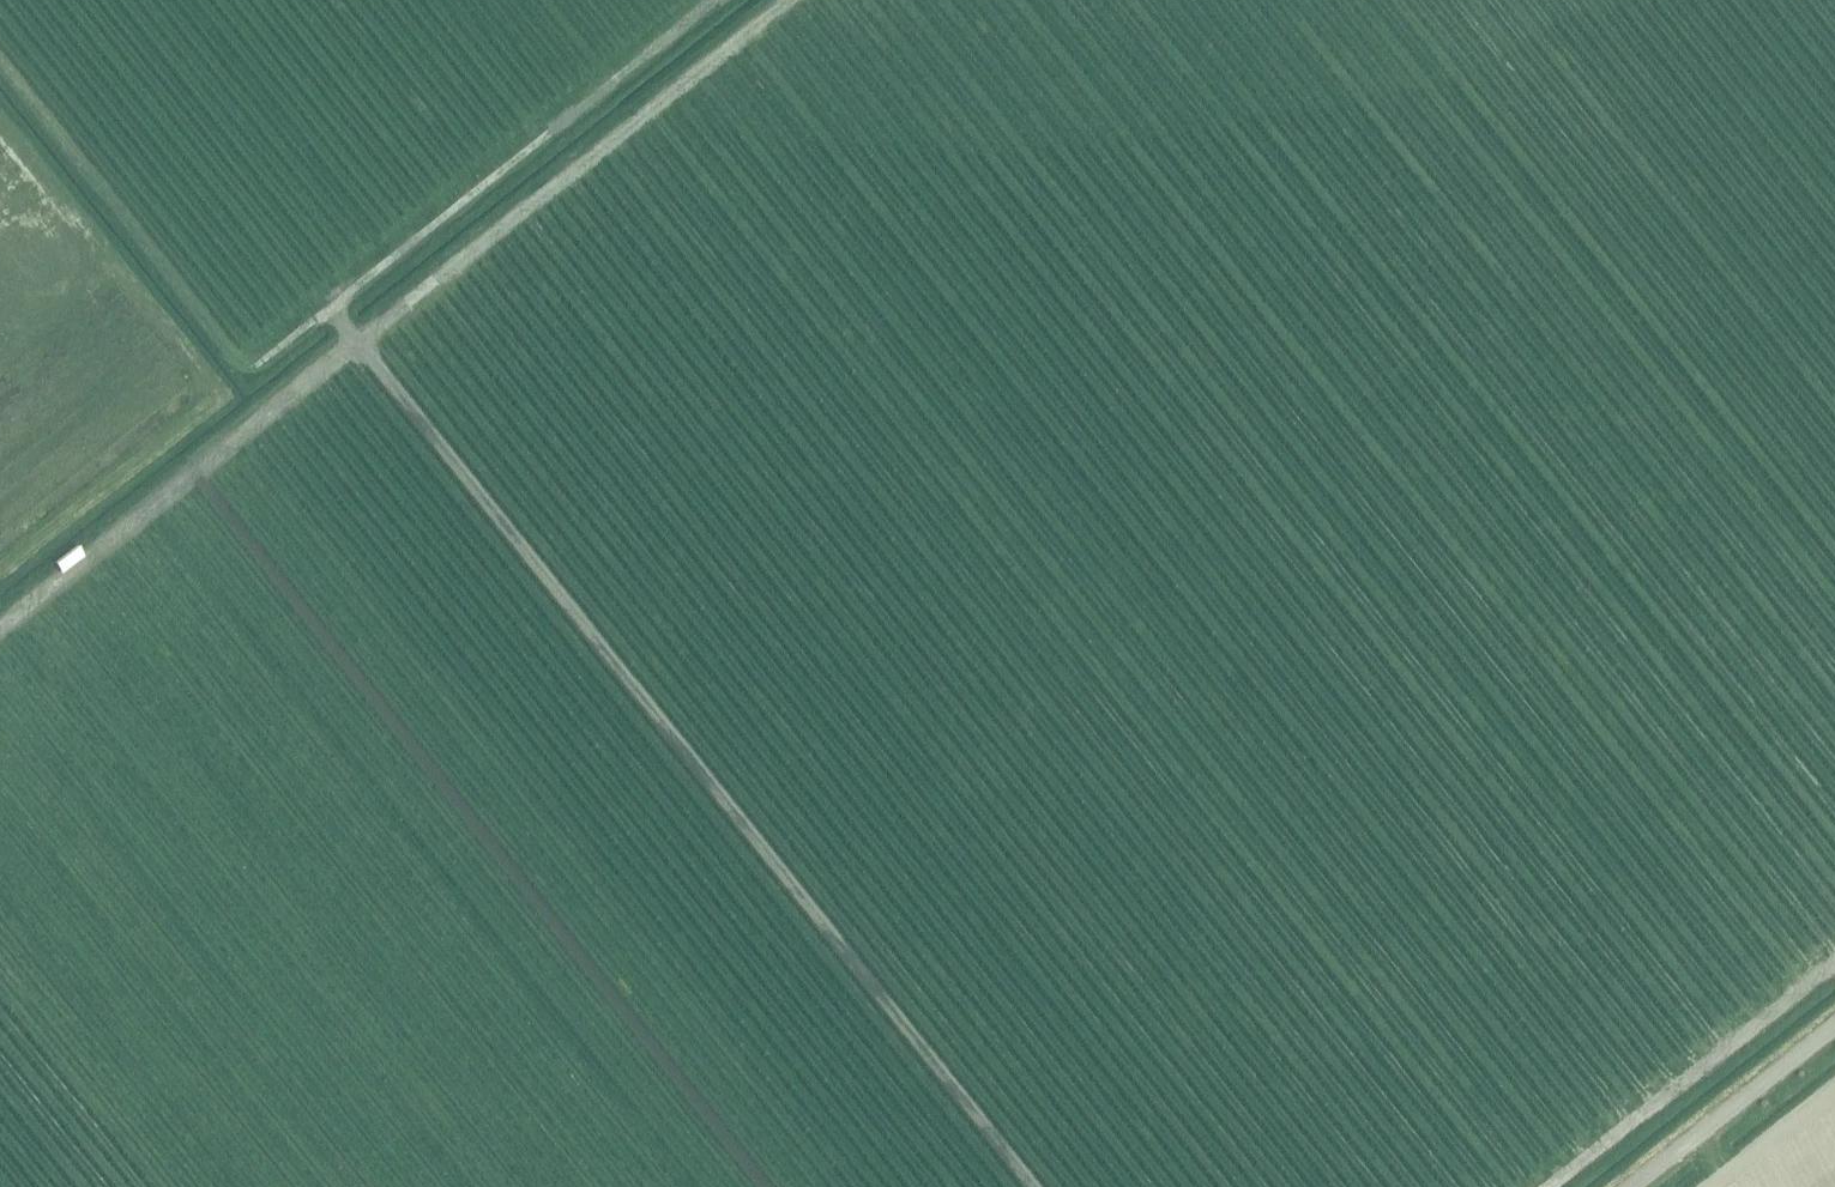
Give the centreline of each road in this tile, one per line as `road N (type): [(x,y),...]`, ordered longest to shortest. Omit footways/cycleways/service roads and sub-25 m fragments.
road 1 (unclassified): [(1631,1186),(1834,1025)]

